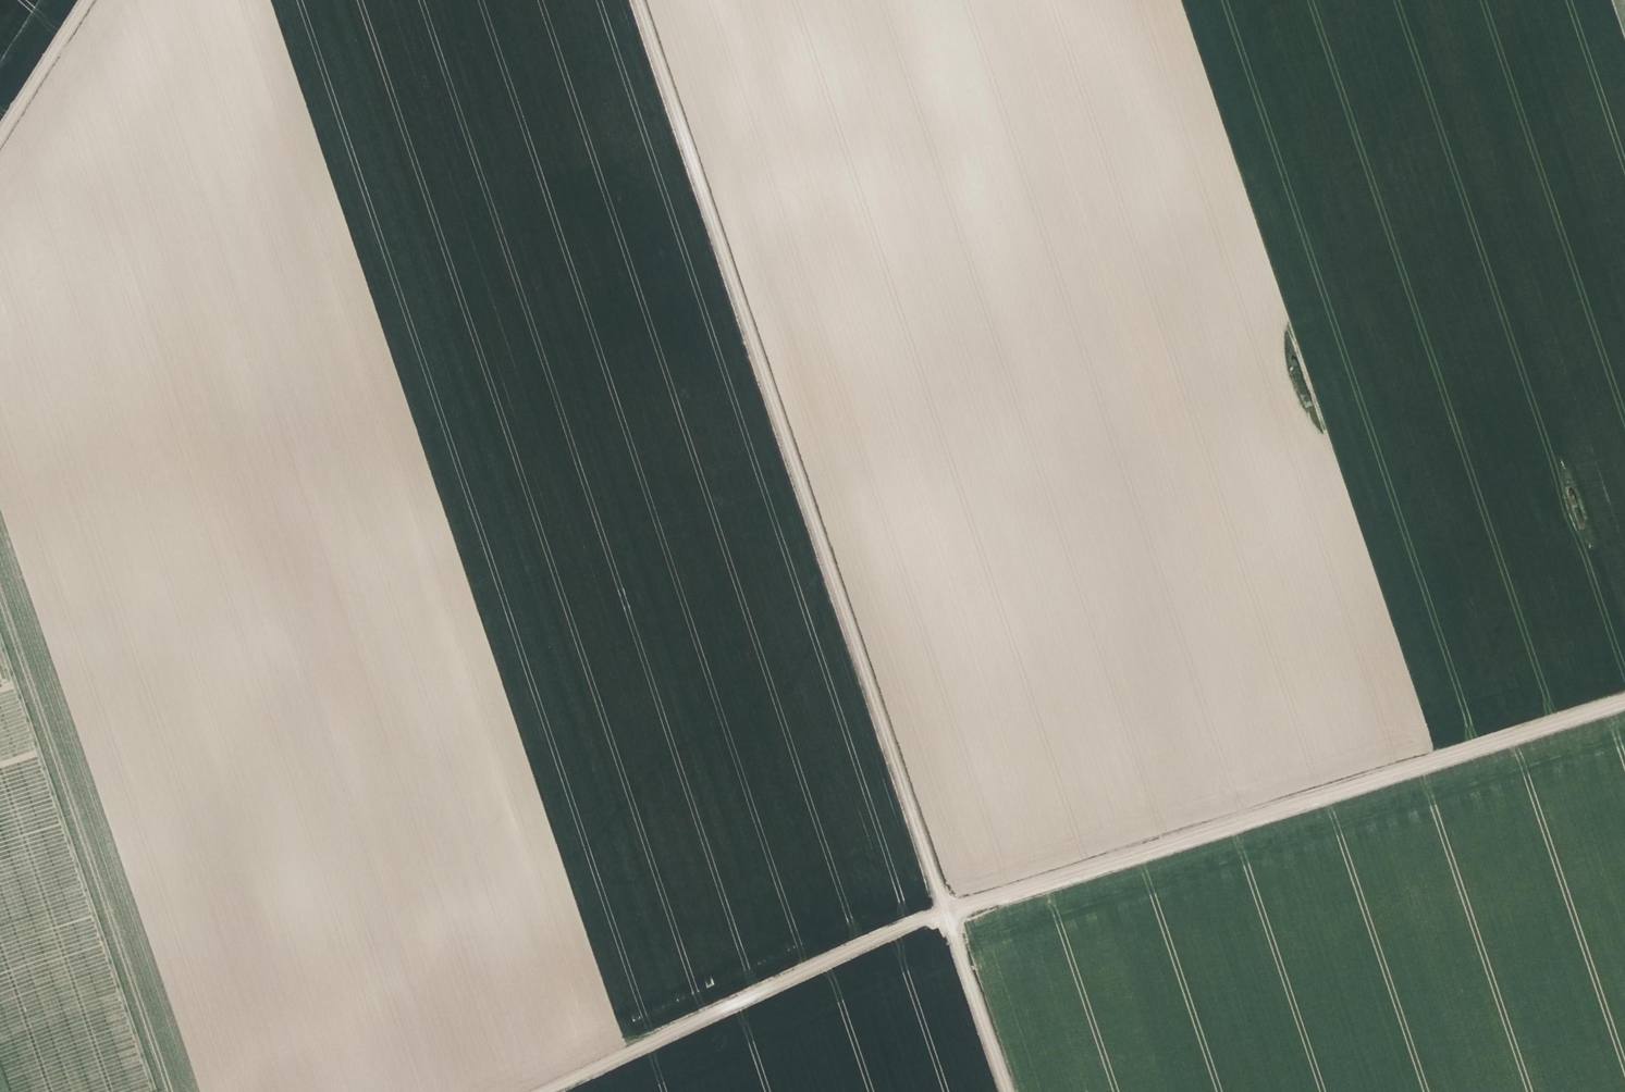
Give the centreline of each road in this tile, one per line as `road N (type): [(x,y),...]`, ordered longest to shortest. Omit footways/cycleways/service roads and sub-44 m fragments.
road 1 (track): [(636,0),(1006,1091)]
road 2 (track): [(544,1091),(923,919),(1624,700)]
road 3 (track): [(0,138),(88,0)]

